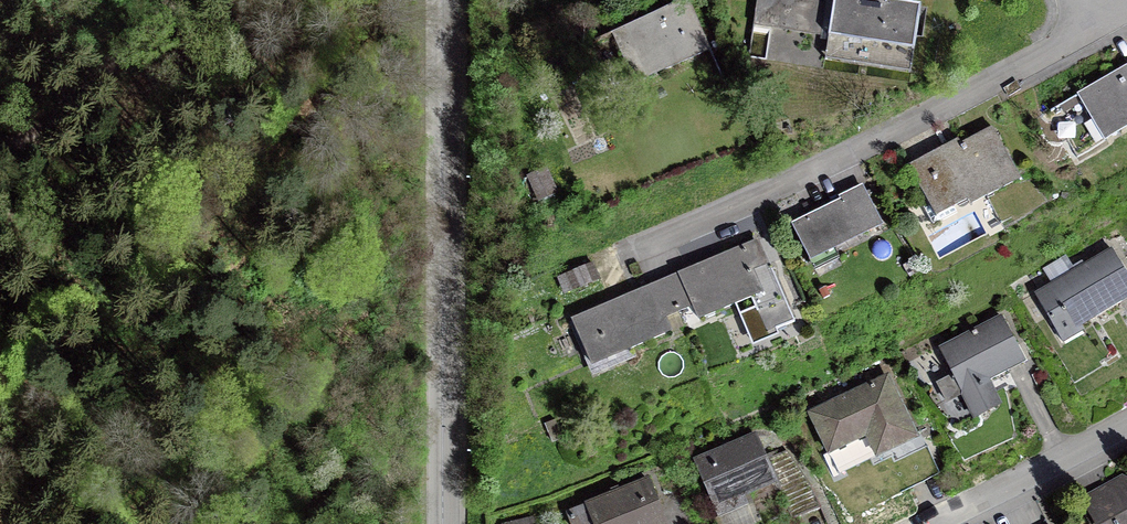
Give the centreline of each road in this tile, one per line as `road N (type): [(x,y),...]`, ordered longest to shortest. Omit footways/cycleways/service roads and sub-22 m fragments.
road 1 (residential): [(615,260),(1060,45),(1116,0)]
road 2 (residential): [(446,523),(444,0)]
road 3 (track): [(183,0),(76,102),(0,148)]
road 4 (residential): [(930,523),(1126,421)]

